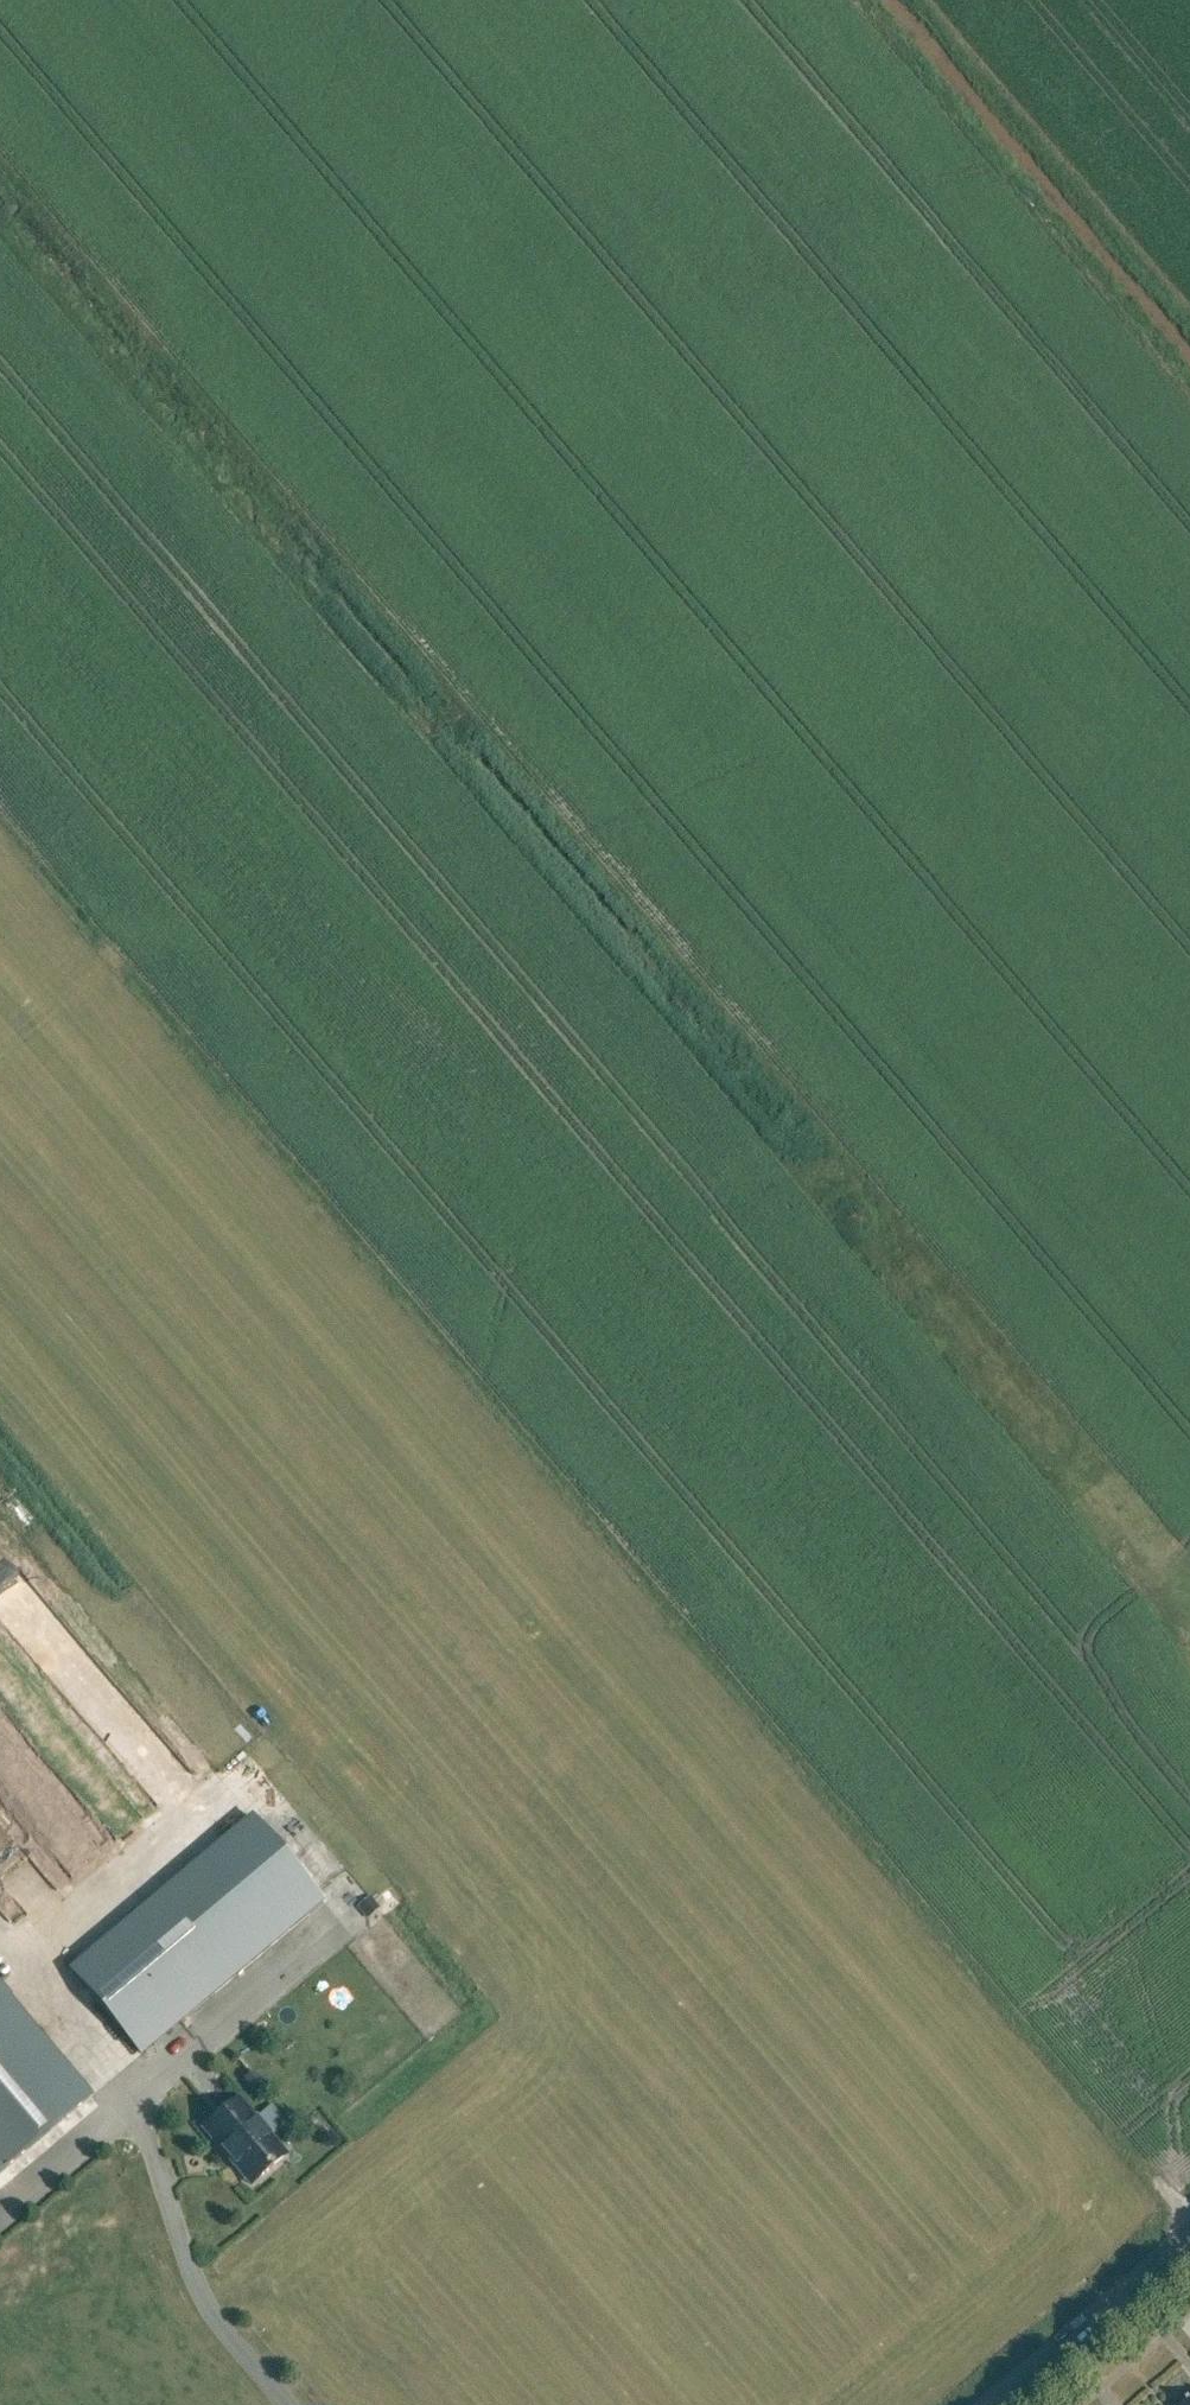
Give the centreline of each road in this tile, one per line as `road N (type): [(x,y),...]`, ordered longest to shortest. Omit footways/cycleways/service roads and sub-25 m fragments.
road 1 (unclassified): [(985,2404),(1189,2231)]
road 2 (track): [(126,2098),(0,1954)]

